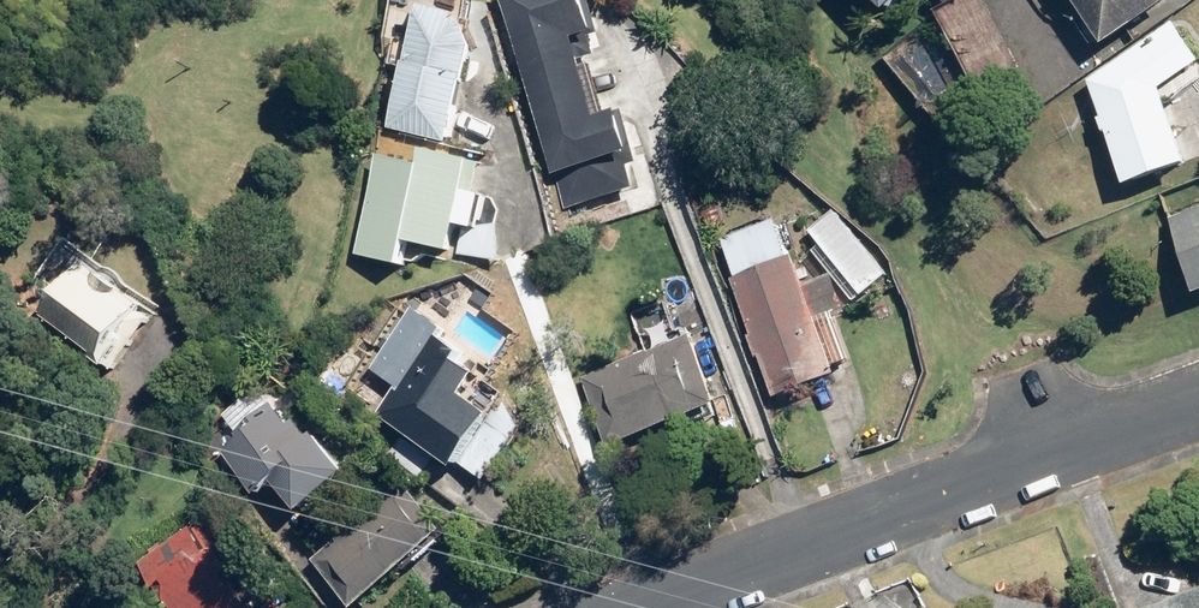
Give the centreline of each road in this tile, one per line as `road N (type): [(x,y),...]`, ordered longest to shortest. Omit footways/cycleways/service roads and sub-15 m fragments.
road 1 (residential): [(1198,403),(648,607)]

